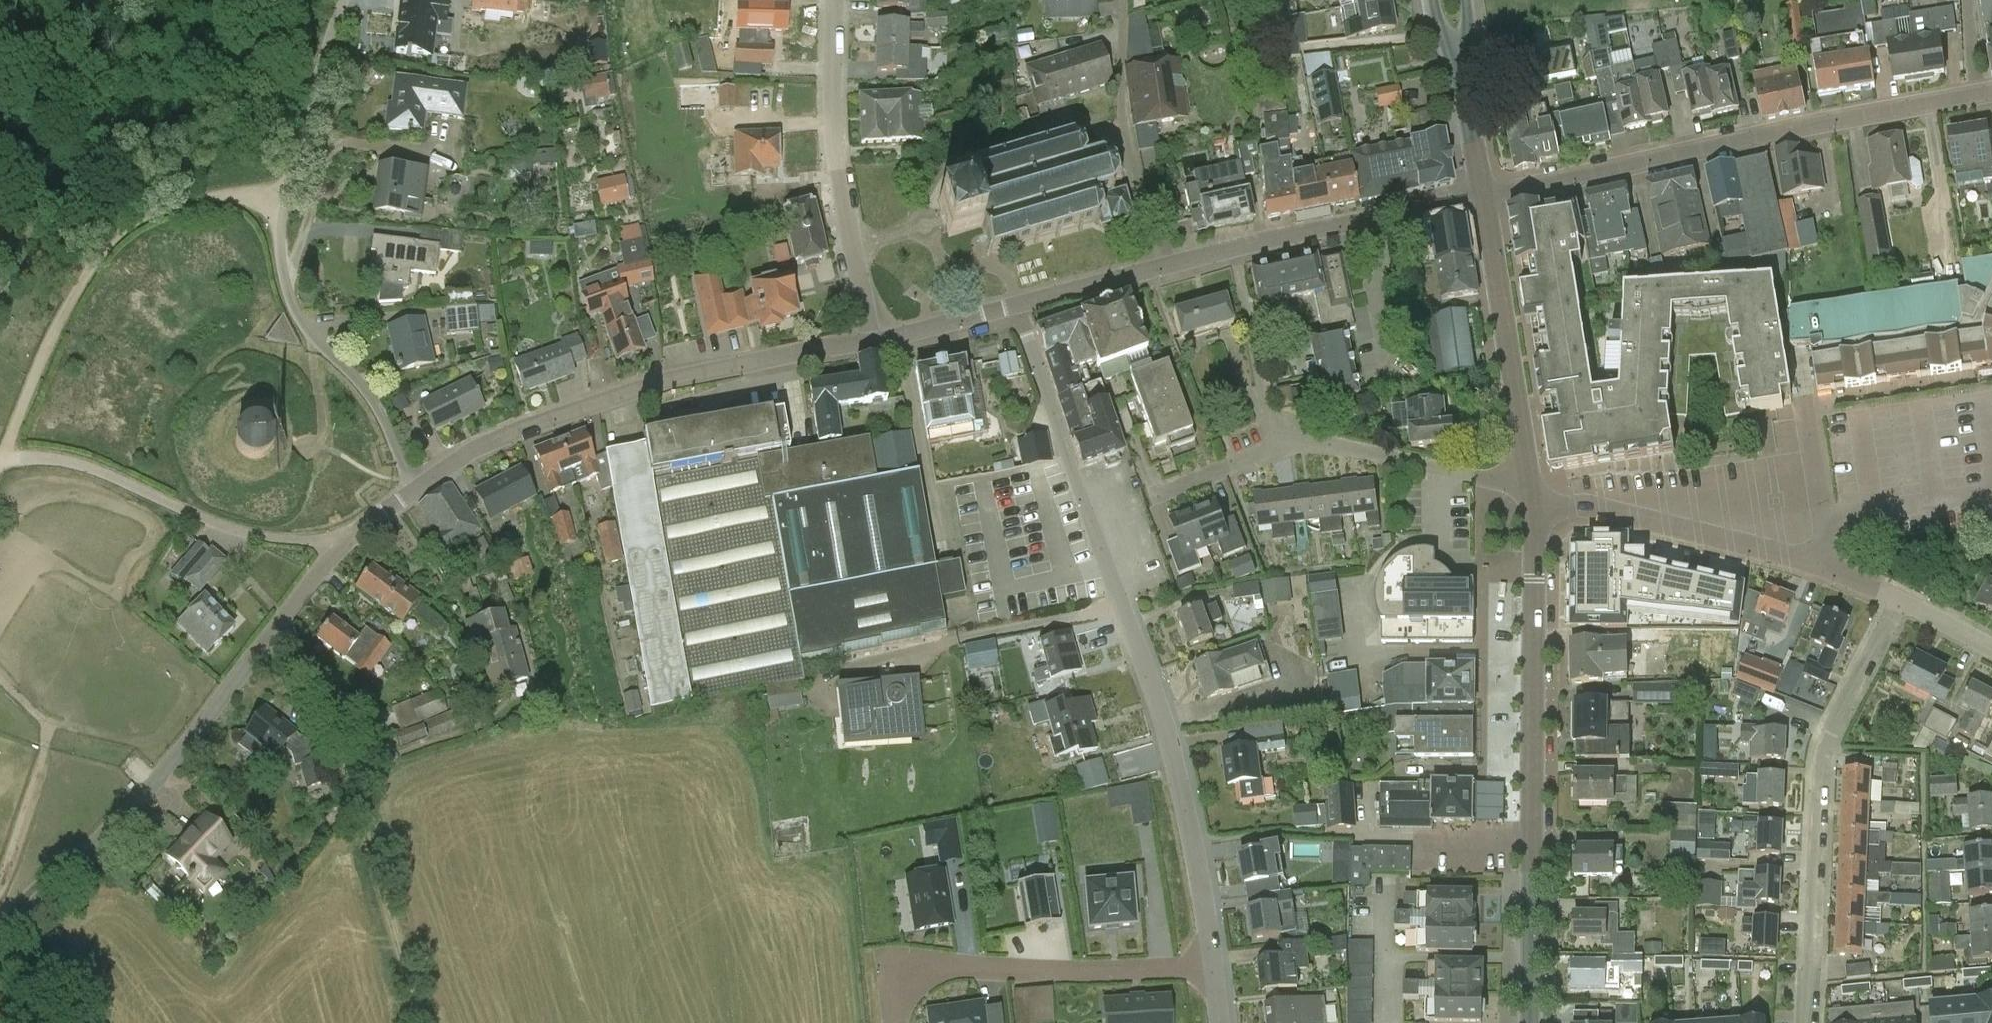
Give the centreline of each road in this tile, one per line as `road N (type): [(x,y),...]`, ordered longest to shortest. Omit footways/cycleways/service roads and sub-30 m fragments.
road 1 (residential): [(1212,966),(1172,753),(1016,307)]
road 2 (residential): [(1530,1022),(1529,496)]
road 3 (unclassified): [(0,940),(155,784),(340,546)]
road 4 (residential): [(1483,198),(1991,93)]
road 5 (residential): [(414,490),(487,445),(642,389),(868,343)]
road 6 (residential): [(1016,307),(1307,231),(1483,198)]
road 7 (residential): [(1810,1022),(1823,750),(1899,600)]
road 8 (track): [(420,1022),(348,767),(304,669),(275,630)]
road 9 (track): [(0,454),(65,314),(113,242),(190,202),(242,198),(282,206)]
road 10 (residential): [(1153,496),(1274,449),(1309,445),(1529,496)]
road 11 (residential): [(868,343),(838,186),(835,0)]
road 12 (residential): [(1212,966),(931,972),(906,991),(896,1022)]
road 13 (unclassified): [(20,458),(109,475),(250,535),(340,546)]
road 14 (residential): [(1529,496),(1483,198)]
road 15 (residential): [(1819,564),(1529,496)]
road 16 (unclassified): [(283,274),(282,206),(344,0)]
road 17 (residential): [(414,490),(367,391),(302,325),(283,274)]
road 18 (residential): [(868,343),(1016,307)]

